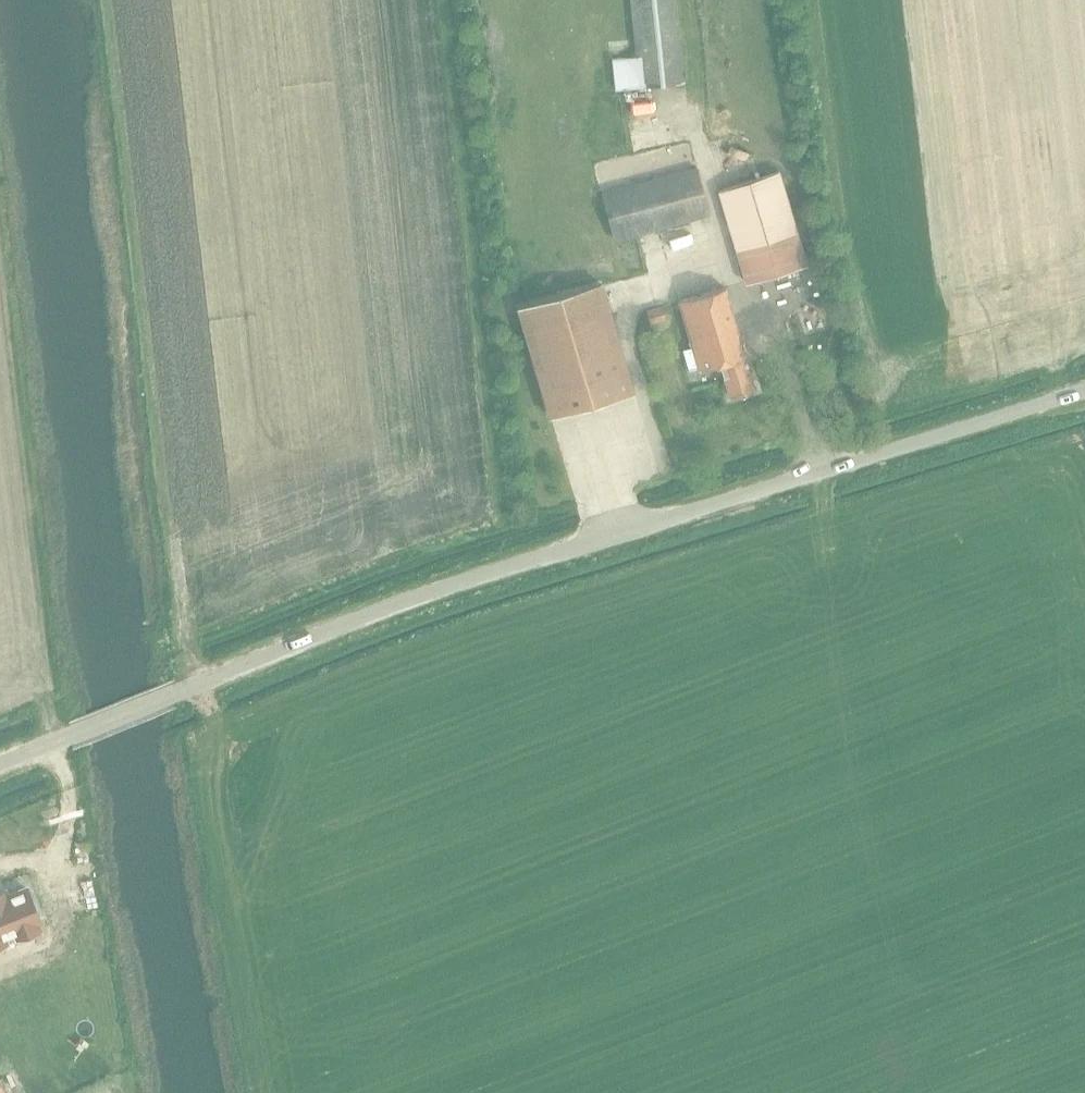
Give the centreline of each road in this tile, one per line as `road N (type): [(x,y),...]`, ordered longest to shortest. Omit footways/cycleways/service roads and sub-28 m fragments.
road 1 (unclassified): [(0,764),(543,556),(1084,390)]

